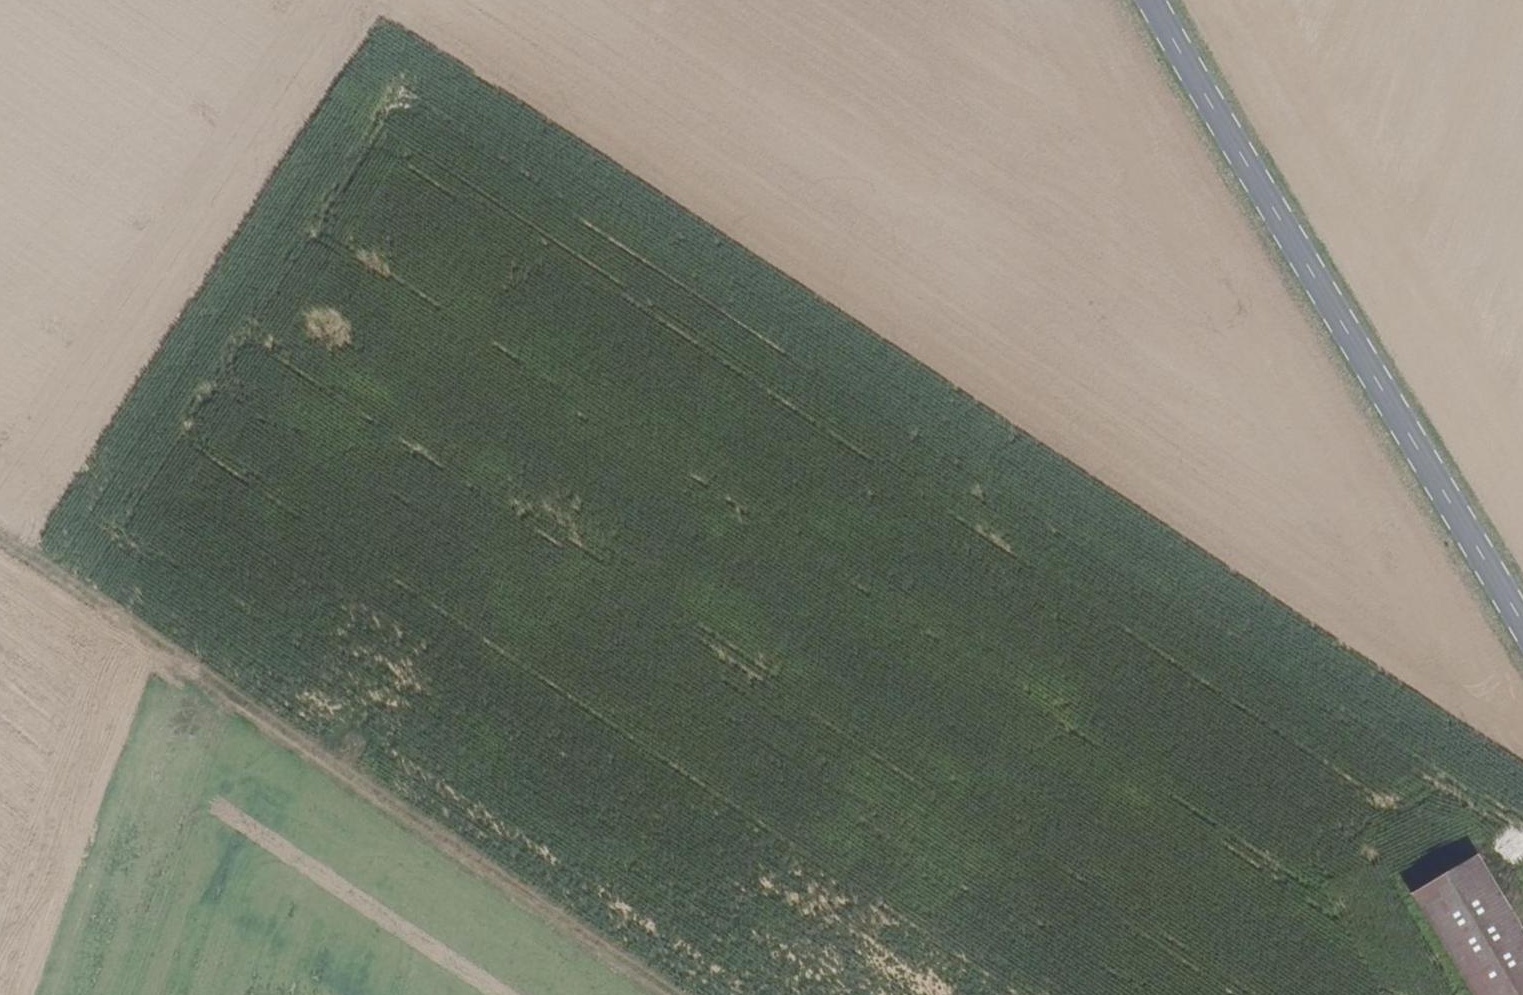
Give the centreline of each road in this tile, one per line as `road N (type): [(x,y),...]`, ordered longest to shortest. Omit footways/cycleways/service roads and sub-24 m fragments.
road 1 (track): [(0,545),(681,994)]
road 2 (secondary): [(1150,0),(1522,624)]

